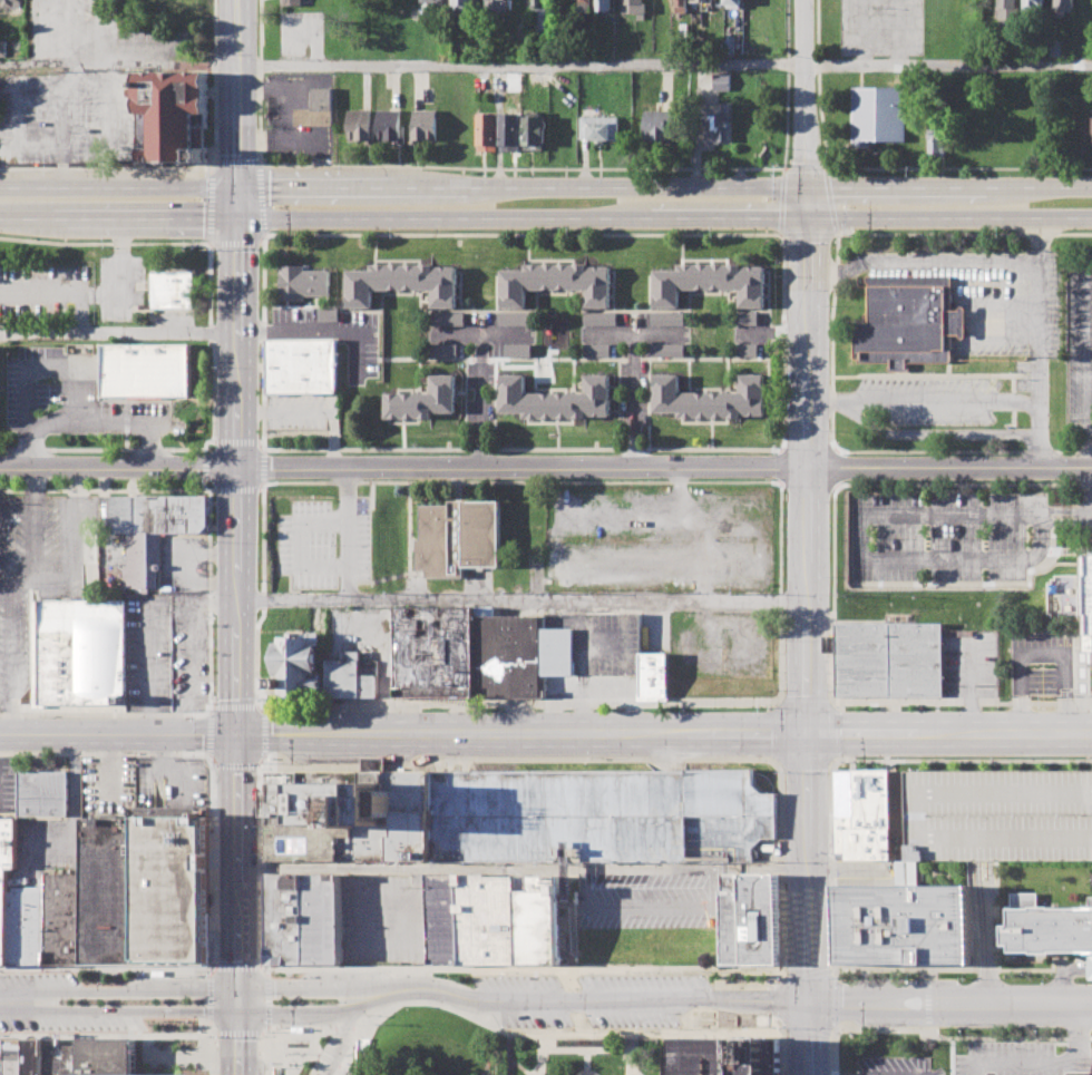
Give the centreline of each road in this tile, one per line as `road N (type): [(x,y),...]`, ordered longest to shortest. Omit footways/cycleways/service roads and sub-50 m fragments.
road 1 (residential): [(1091,466),(0,465)]
road 2 (primary): [(235,221),(1091,218)]
road 3 (primary): [(1091,186),(236,189)]
road 4 (residential): [(807,734),(233,733)]
road 5 (tertiary): [(807,734),(807,188)]
road 6 (primary): [(233,733),(235,221)]
road 7 (tertiary): [(808,1000),(487,1003),(437,988),(376,996)]
road 8 (tertiary): [(808,1000),(839,1013),(1091,1015)]
road 9 (residential): [(1091,733),(807,734)]
road 10 (tertiary): [(1091,990),(839,993),(808,1000)]
road 11 (tertiary): [(808,1000),(807,734)]
road 12 (primary): [(237,987),(233,733)]
road 13 (primary): [(236,189),(0,189)]
road 14 (primary): [(0,220),(235,221)]
road 15 (residential): [(233,733),(0,734)]
road 16 (tertiary): [(36,1001),(56,1013),(237,1013)]
road 17 (tertiary): [(237,987),(53,990),(36,1001)]
road 18 (primary): [(236,189),(238,0)]
road 19 (residential): [(807,188),(805,0)]
road 20 (tertiary): [(376,996),(342,987),(237,987)]

